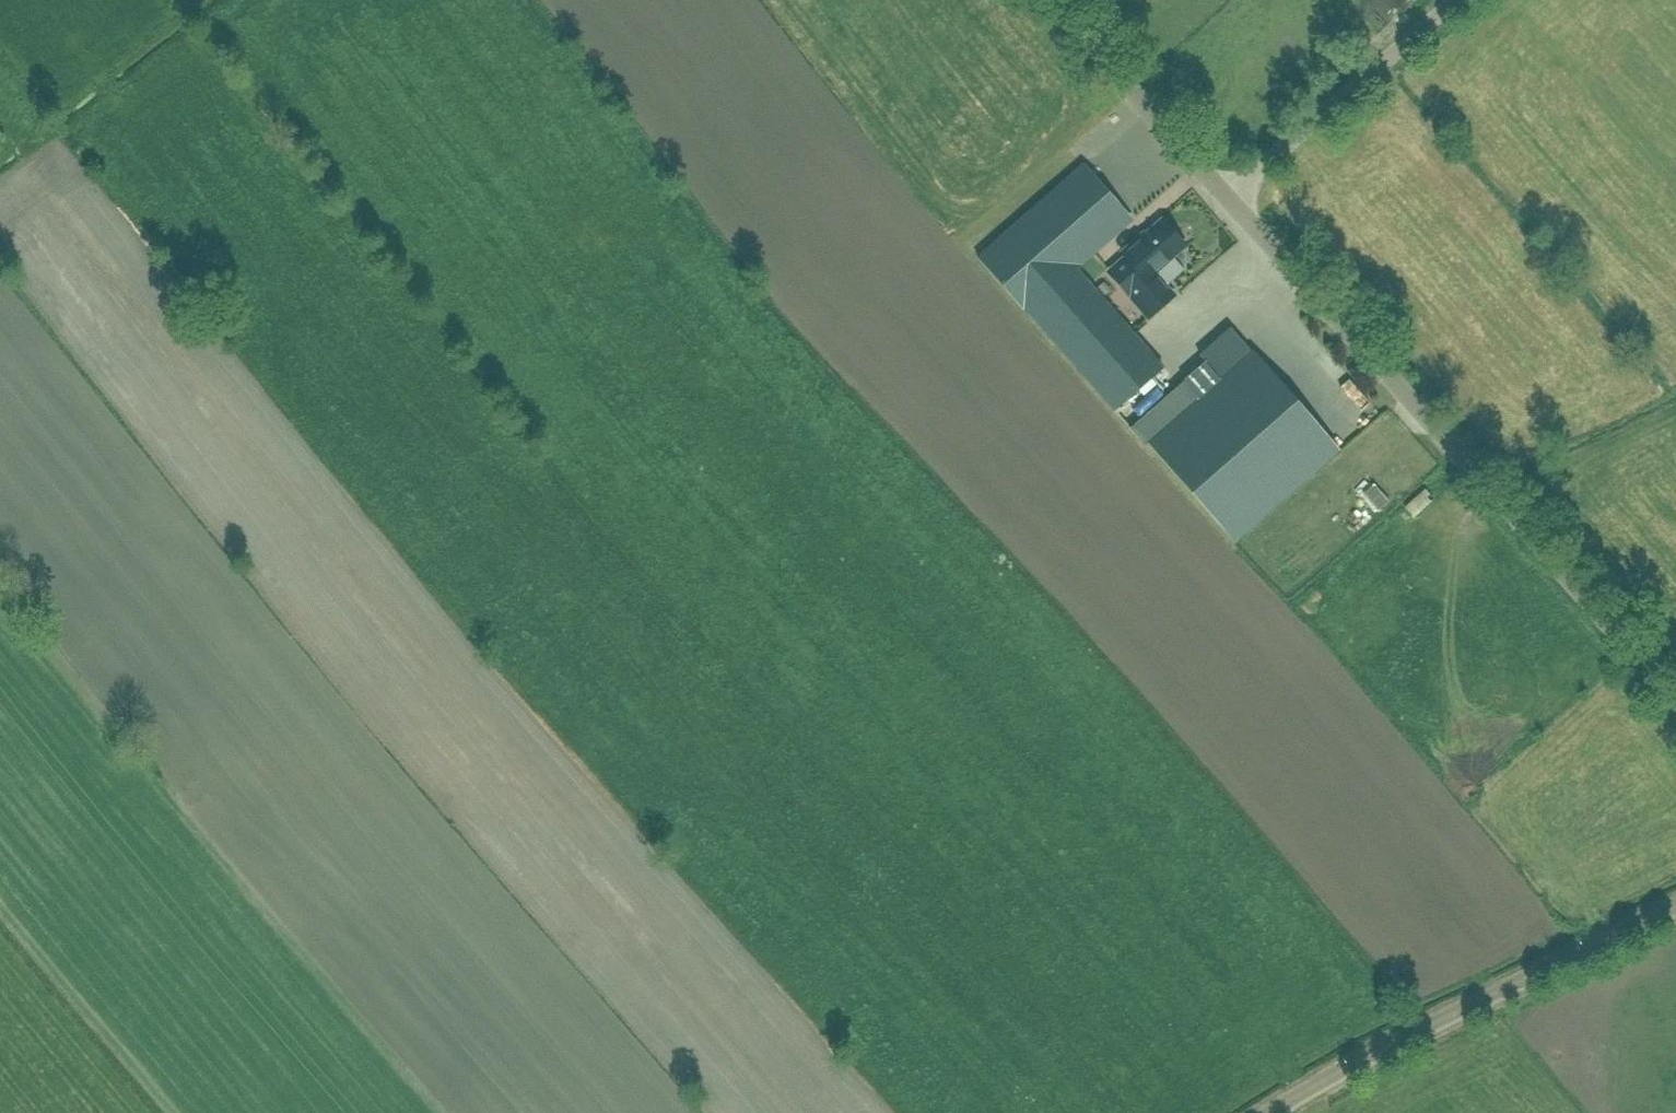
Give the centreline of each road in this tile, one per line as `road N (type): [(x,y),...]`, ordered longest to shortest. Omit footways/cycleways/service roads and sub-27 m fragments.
road 1 (unclassified): [(1675,696),(1225,197),(1060,0)]
road 2 (unclassified): [(1276,1112),(1675,911)]
road 3 (track): [(1225,197),(1457,0)]

